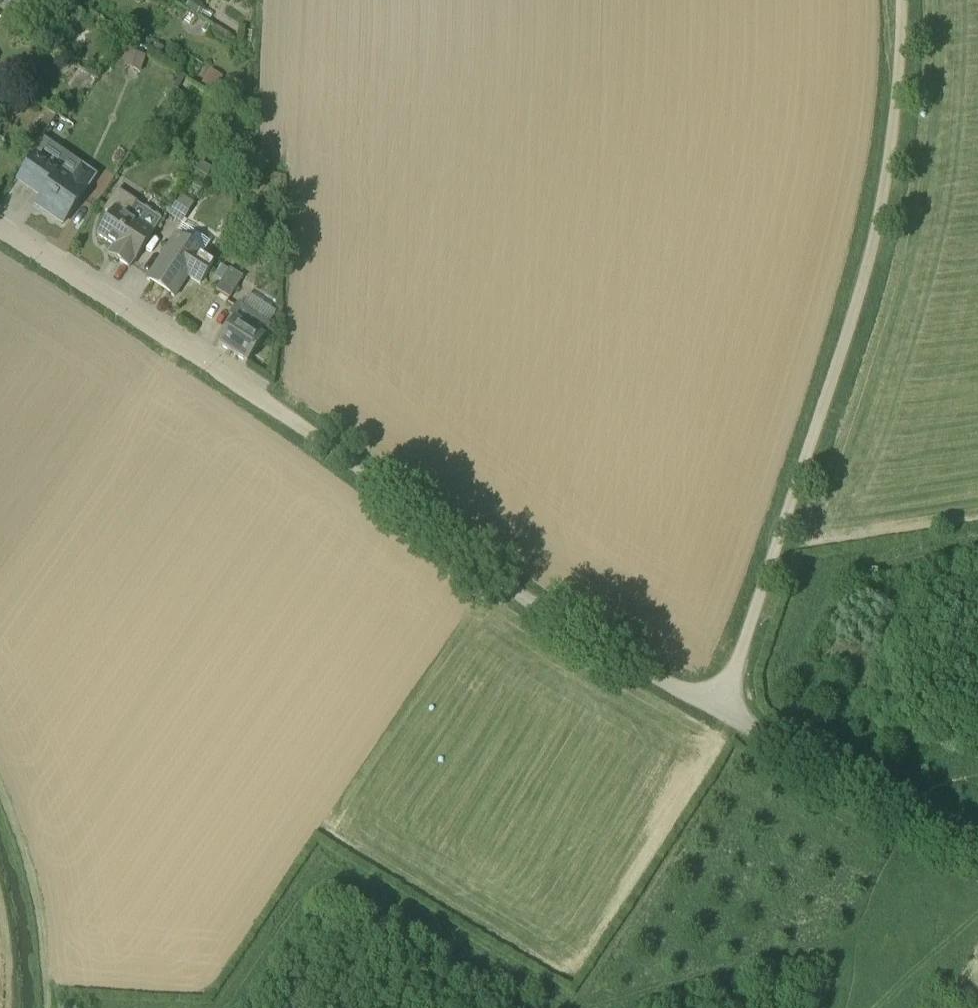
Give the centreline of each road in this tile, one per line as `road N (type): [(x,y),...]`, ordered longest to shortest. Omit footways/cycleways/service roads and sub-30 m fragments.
road 1 (unclassified): [(719,704),(602,647),(486,572),(271,406),(0,237)]
road 2 (unclassified): [(719,704),(864,276),(891,111),(892,0)]
road 3 (unclassified): [(977,864),(719,704)]

